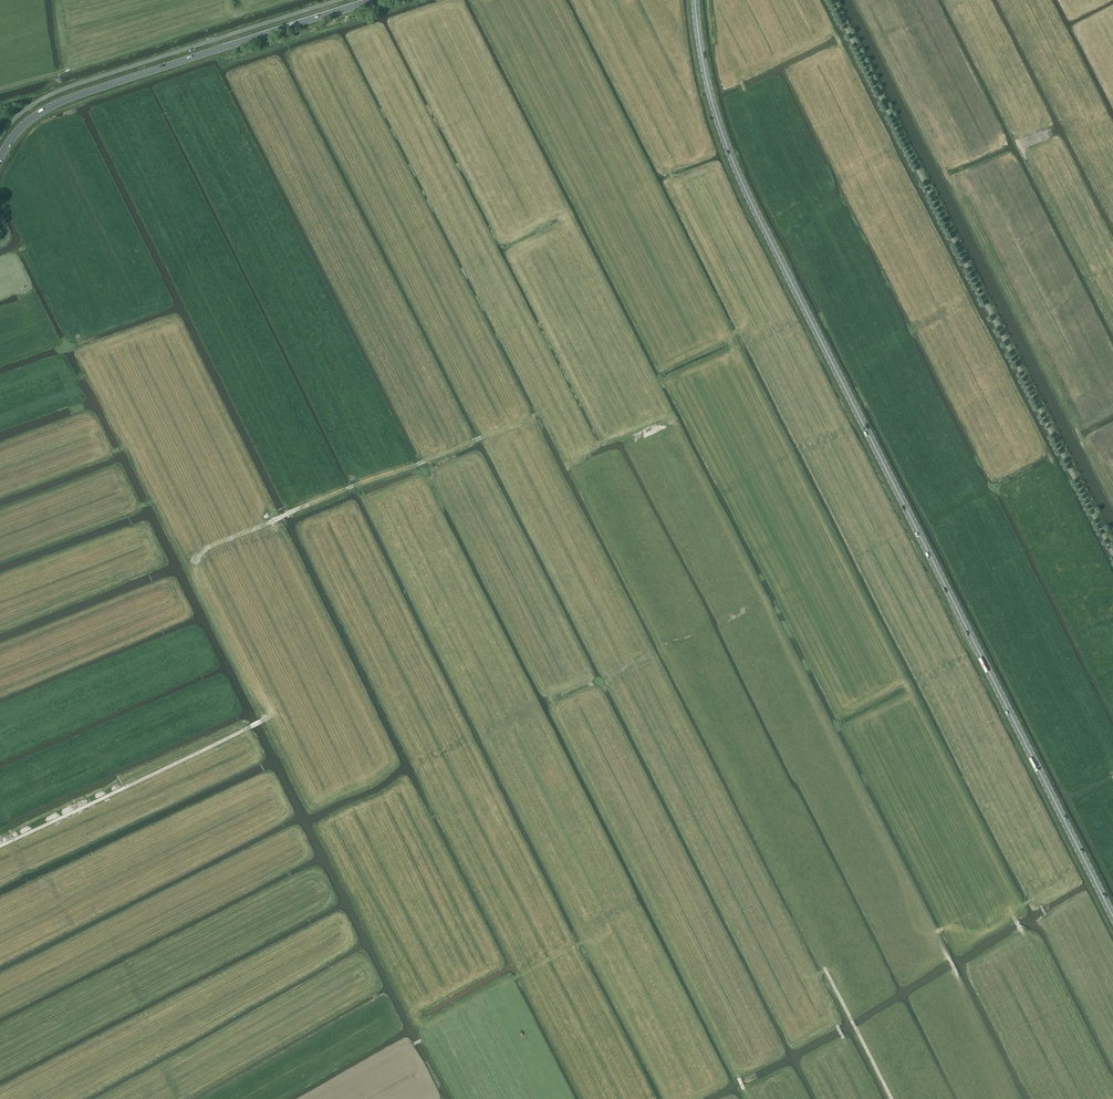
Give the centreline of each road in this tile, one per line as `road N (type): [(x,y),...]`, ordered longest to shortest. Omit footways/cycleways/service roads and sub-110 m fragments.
road 1 (primary): [(1112,917),(749,199),(709,94),(695,0)]
road 2 (secondary): [(0,156),(18,130),(61,101),(376,0)]
road 3 (track): [(273,715),(0,845)]

